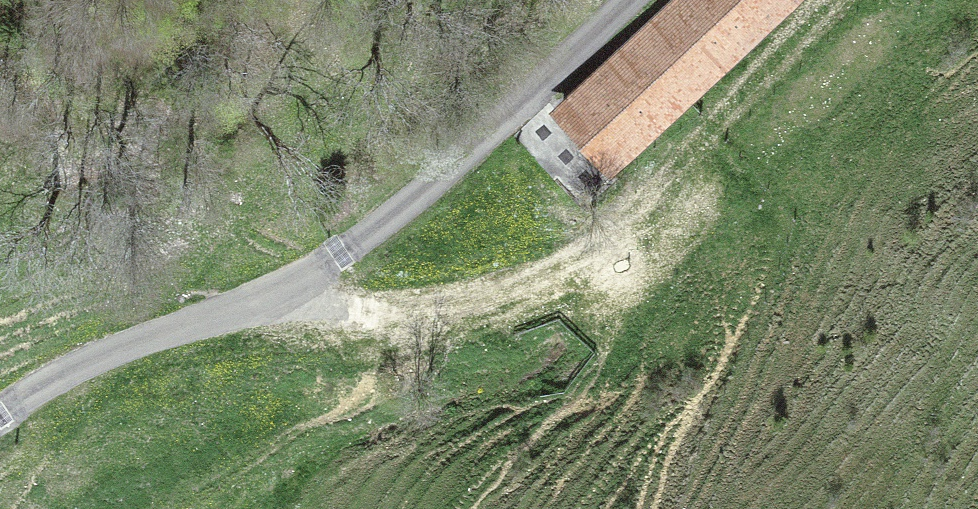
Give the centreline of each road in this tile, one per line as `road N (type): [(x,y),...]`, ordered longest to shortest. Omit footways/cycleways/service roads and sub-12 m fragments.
road 1 (unclassified): [(0,409),(85,357),(256,304),(337,257),(421,200),(629,0)]
road 2 (track): [(256,304),(459,296),(614,235),(835,0)]

